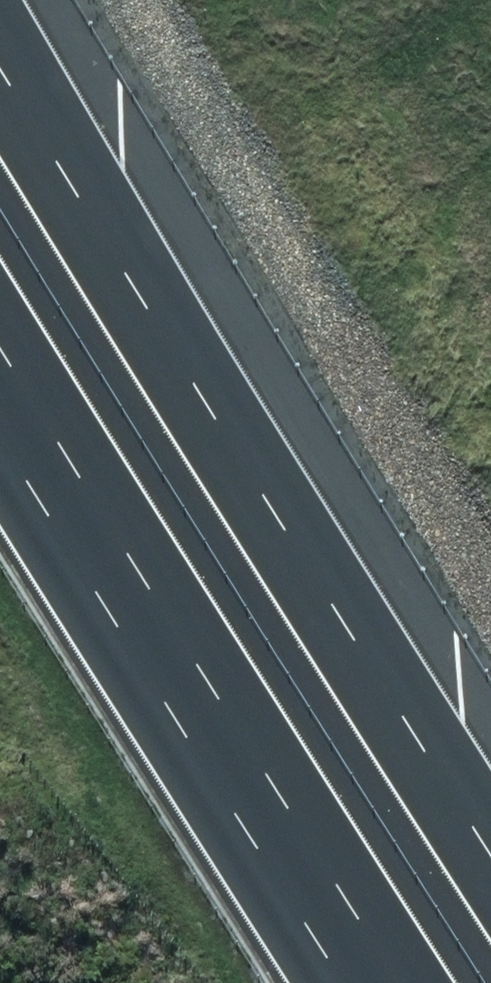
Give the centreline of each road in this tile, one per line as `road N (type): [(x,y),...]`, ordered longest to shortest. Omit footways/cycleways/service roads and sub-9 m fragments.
road 1 (motorway): [(1,0),(490,824)]
road 2 (motorway): [(376,982),(0,361)]

